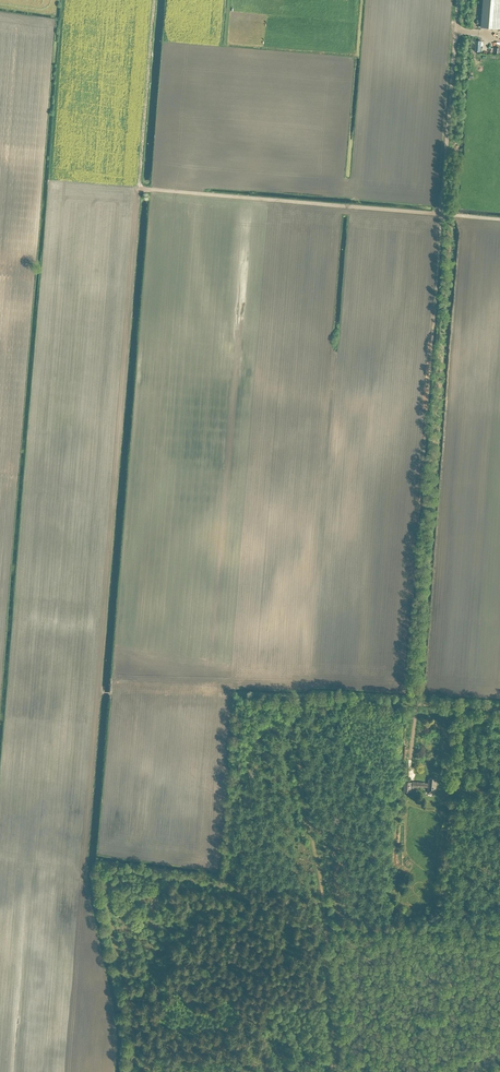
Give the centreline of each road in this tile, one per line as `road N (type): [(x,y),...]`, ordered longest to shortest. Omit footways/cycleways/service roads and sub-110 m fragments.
road 1 (track): [(127,1071),(127,1020),(102,884),(115,869),(230,883),(311,931),(499,929)]
road 2 (track): [(333,1071),(315,856),(298,775),(308,728),(344,700)]
road 3 (track): [(499,708),(344,700)]

